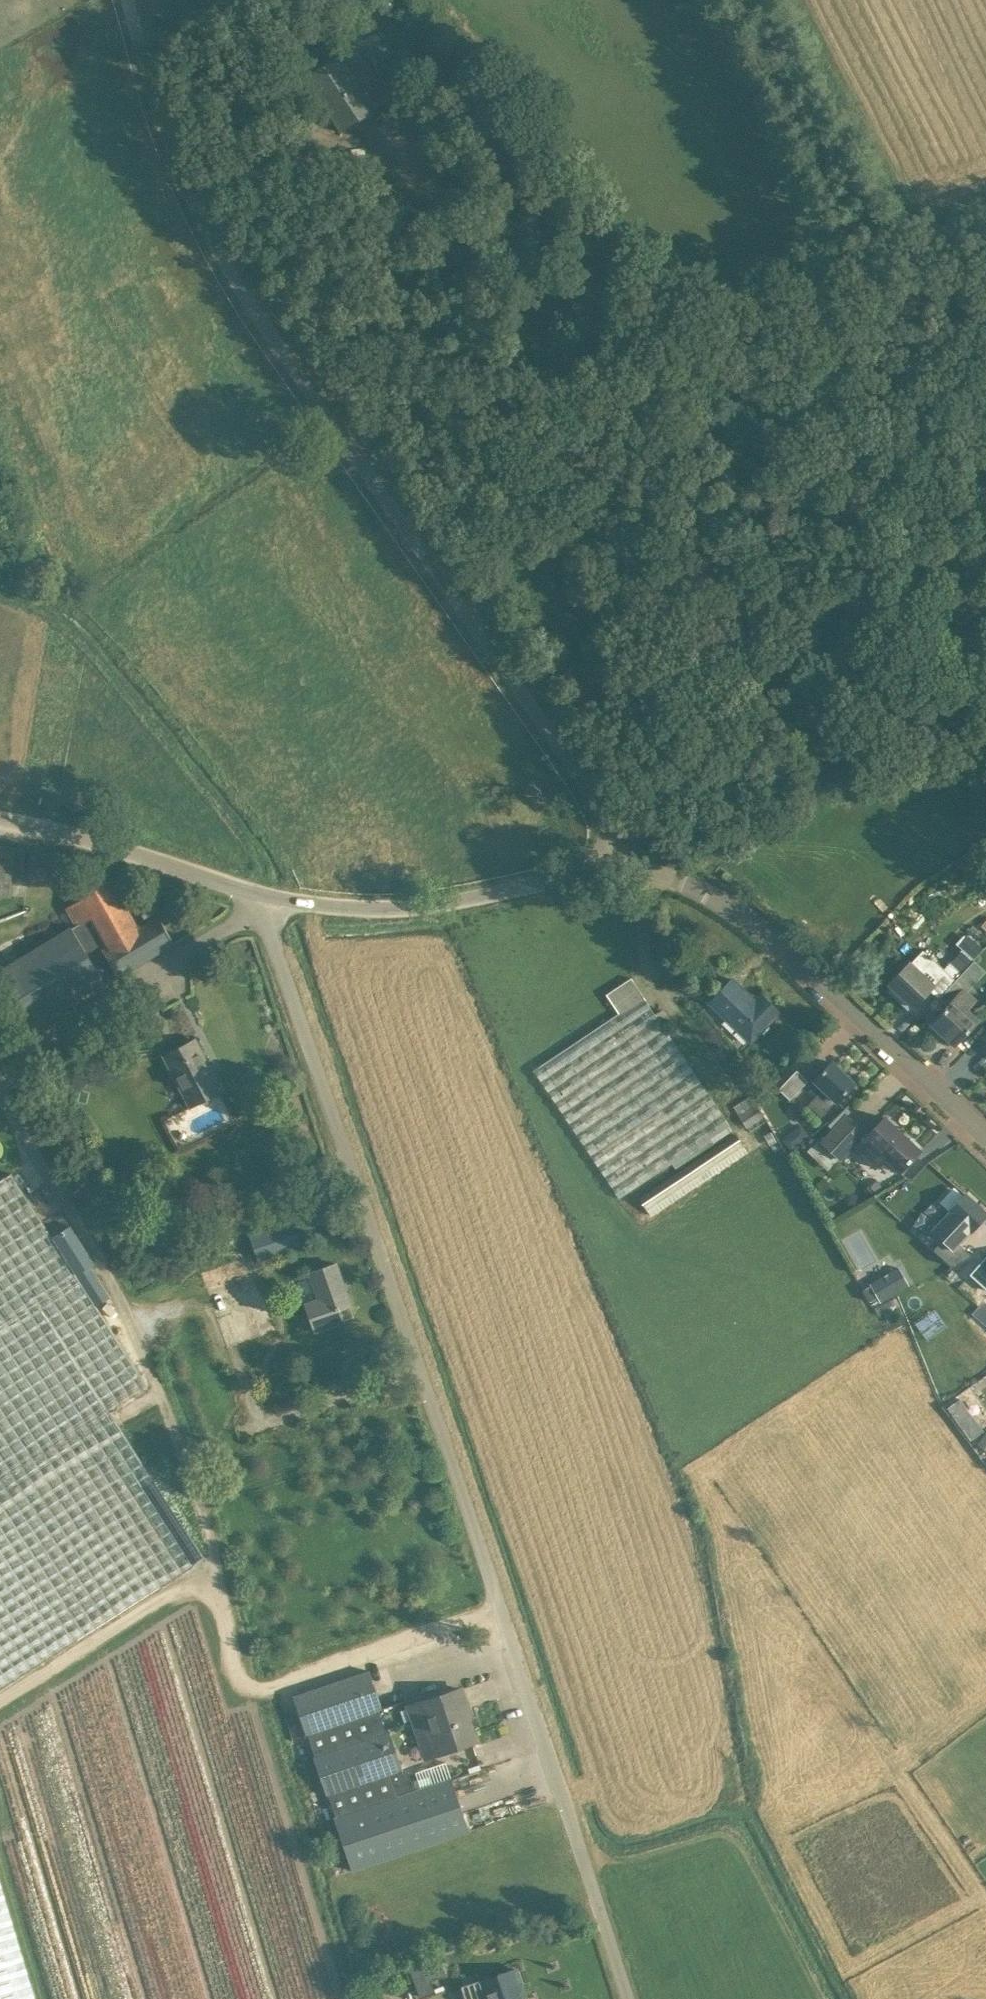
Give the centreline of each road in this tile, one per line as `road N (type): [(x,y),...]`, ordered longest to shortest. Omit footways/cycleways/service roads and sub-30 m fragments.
road 1 (unclassified): [(630,1998),(259,893)]
road 2 (unclassified): [(613,867),(606,819),(591,795),(216,245),(169,138),(130,0)]
road 3 (unclassified): [(985,1133),(753,921),(674,876),(613,867)]
road 4 (unclassified): [(259,893),(412,906),(613,867)]
road 5 (unclassified): [(259,893),(0,818)]

